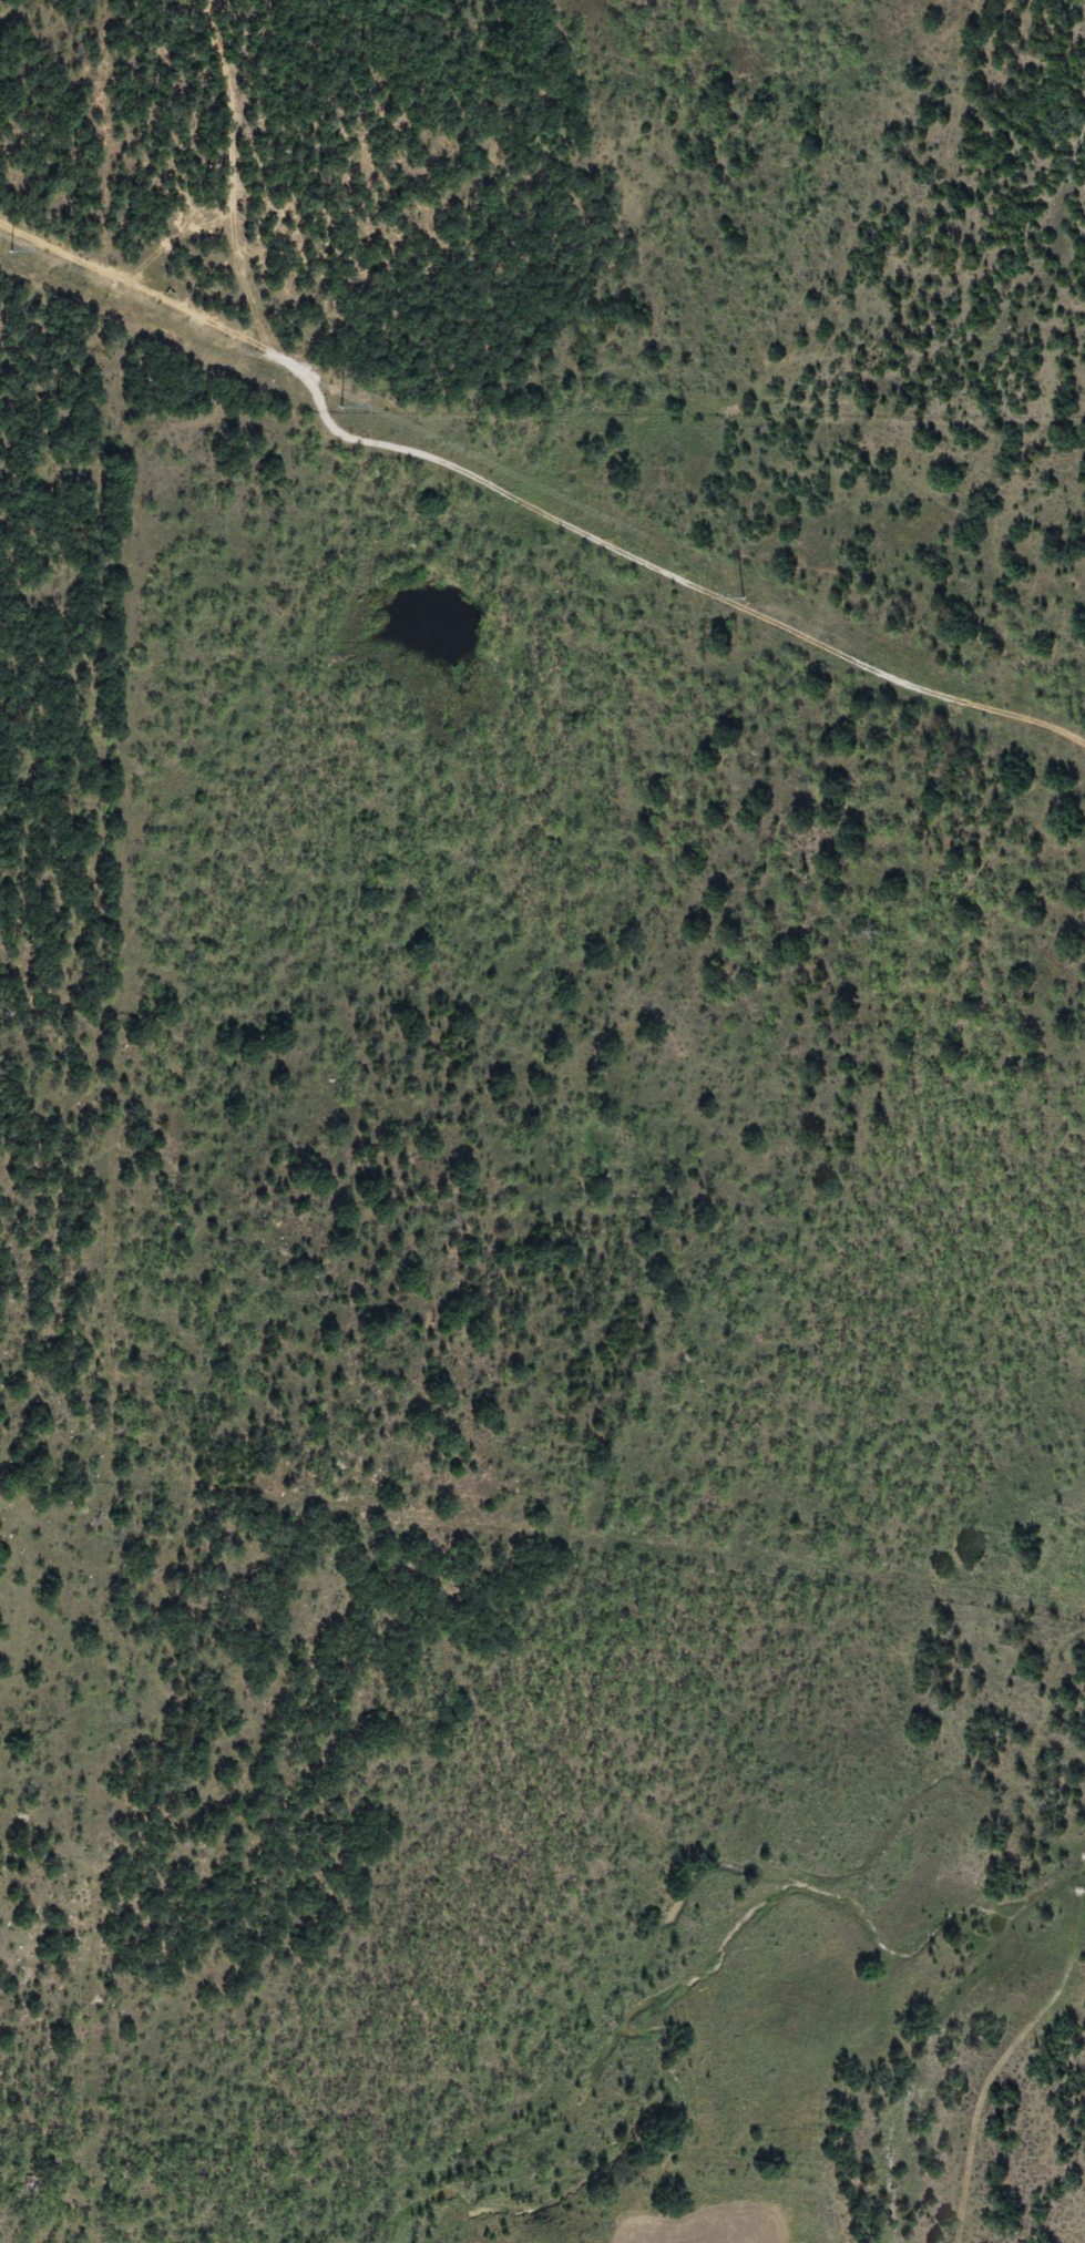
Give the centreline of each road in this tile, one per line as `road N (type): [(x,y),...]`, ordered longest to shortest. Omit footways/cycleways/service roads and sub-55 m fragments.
road 1 (residential): [(1084,786),(983,713),(163,371),(0,288)]
road 2 (residential): [(956,2242),(979,2142),(1084,1866)]

